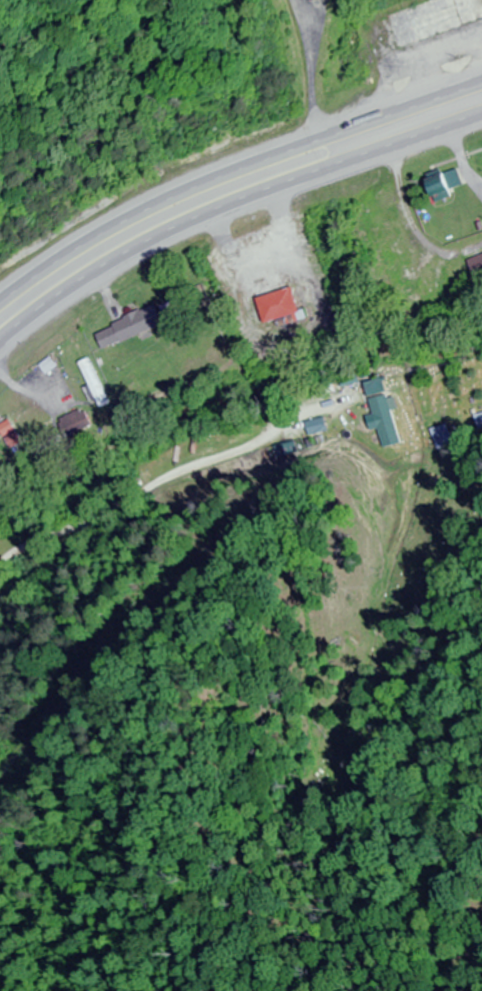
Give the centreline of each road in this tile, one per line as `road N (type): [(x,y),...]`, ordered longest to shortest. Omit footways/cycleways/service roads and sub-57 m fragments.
road 1 (trunk): [(0,347),(86,284),(181,231),(481,119)]
road 2 (trunk): [(481,80),(207,180),(87,241),(0,302)]

